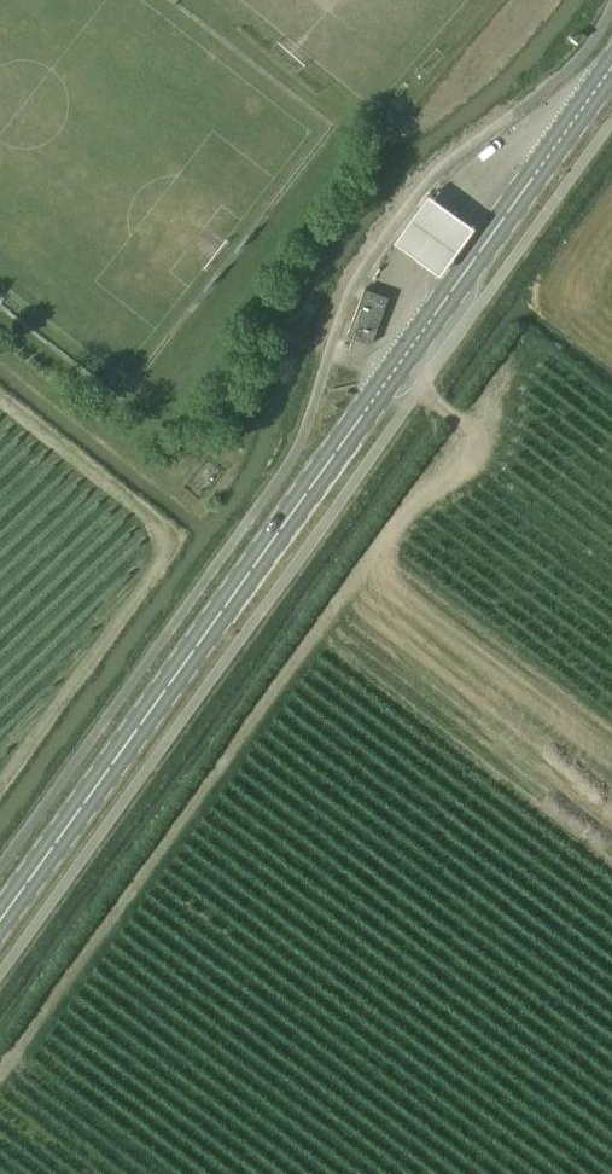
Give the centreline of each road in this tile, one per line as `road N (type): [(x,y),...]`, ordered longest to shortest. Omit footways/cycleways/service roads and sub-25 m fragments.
road 1 (primary): [(0,920),(611,71)]
road 2 (track): [(135,1173),(6,1076),(470,424),(420,389)]

